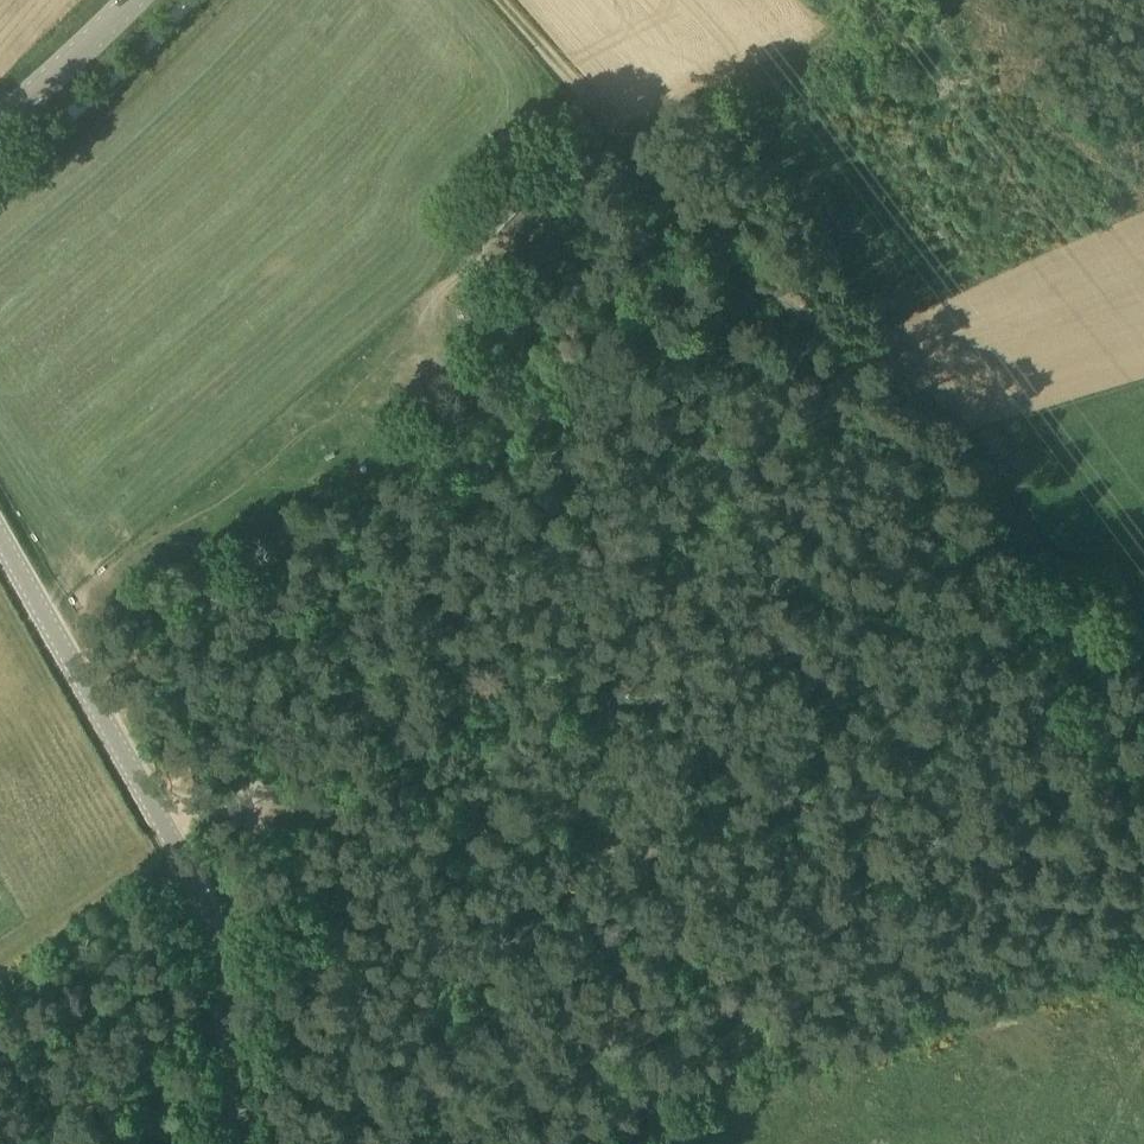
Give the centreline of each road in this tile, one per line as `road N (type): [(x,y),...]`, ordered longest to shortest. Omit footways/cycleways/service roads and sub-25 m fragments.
road 1 (track): [(495,0),(735,247),(920,414),(1057,564),(1143,682)]
road 2 (unclassified): [(232,1143),(195,932),(141,788),(0,537)]
road 3 (secondary): [(0,115),(129,0)]

